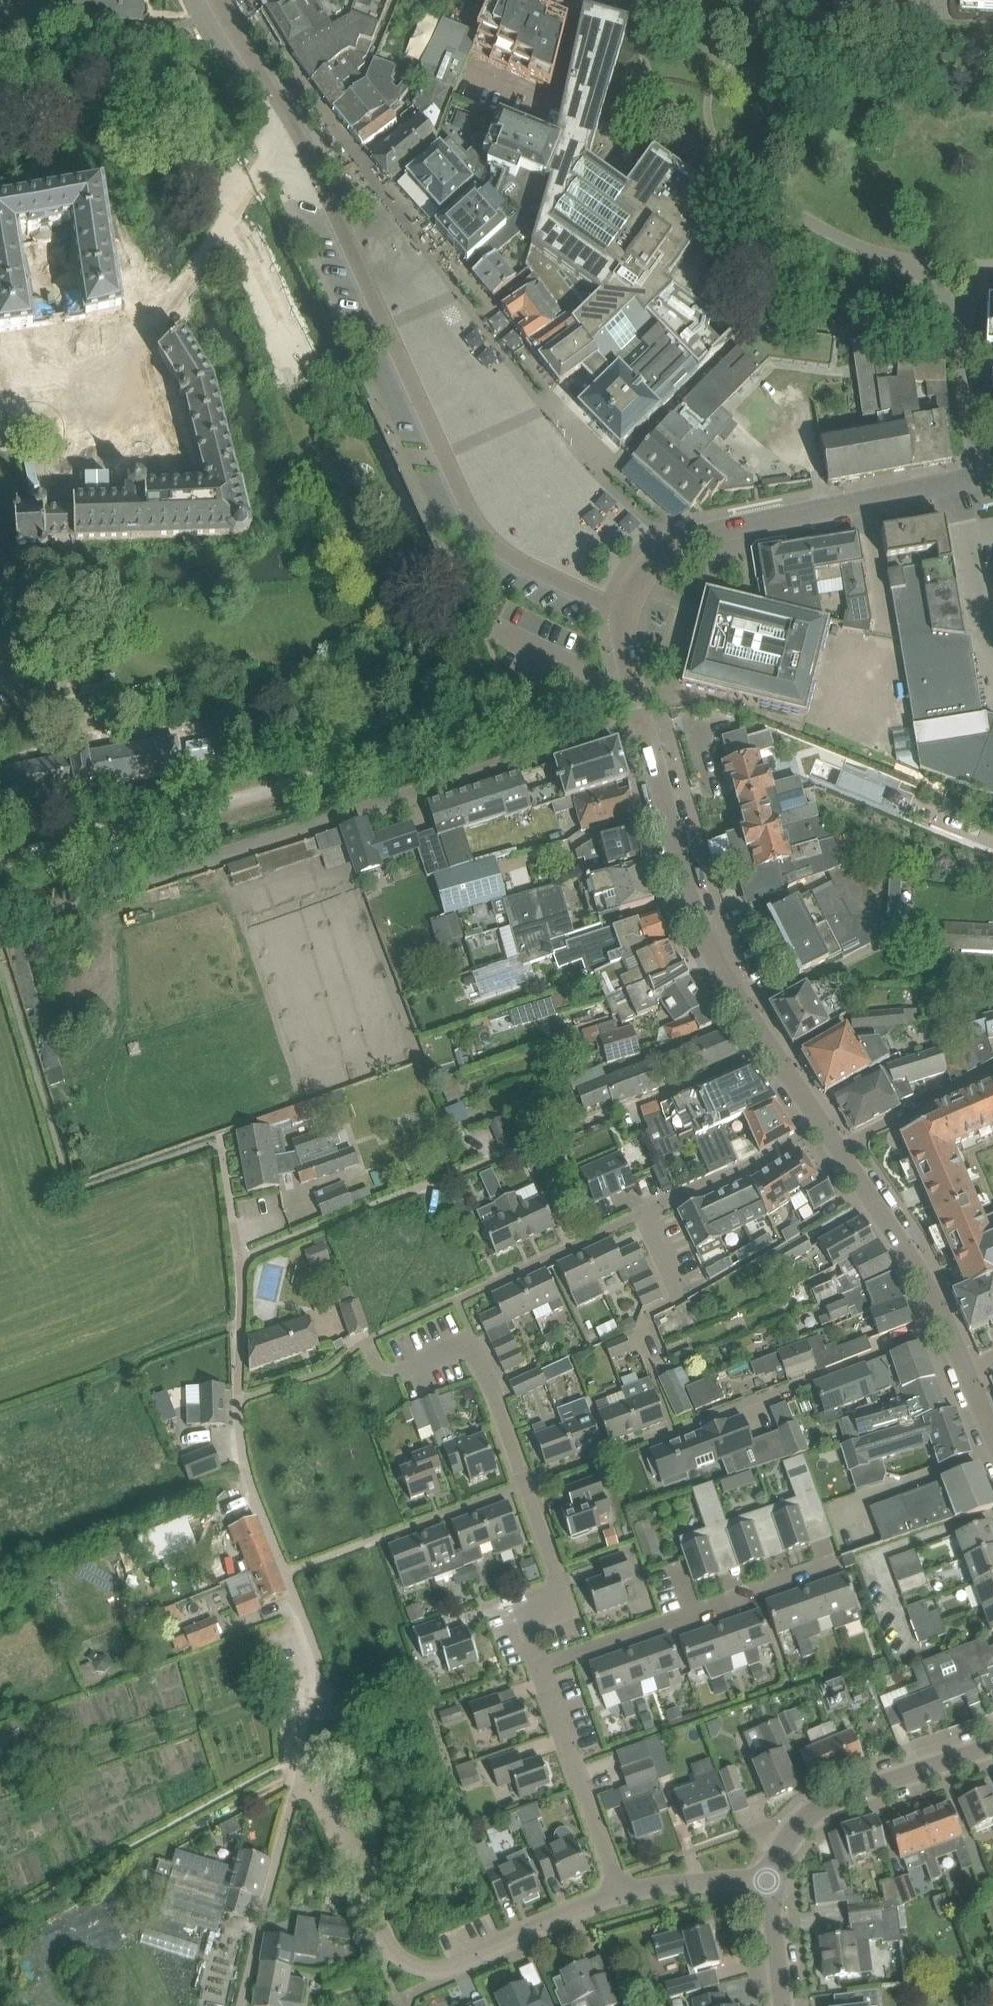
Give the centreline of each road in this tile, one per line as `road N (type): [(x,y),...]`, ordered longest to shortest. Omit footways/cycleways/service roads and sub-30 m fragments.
road 1 (residential): [(624,608),(506,556),(475,518),(291,122),(216,0)]
road 2 (unclassified): [(0,929),(645,720)]
road 3 (residential): [(772,1049),(237,1258)]
road 4 (residential): [(237,1258),(244,1445),(314,1653),(297,1756)]
road 5 (residential): [(969,481),(963,324),(934,292),(732,171),(697,223)]
road 6 (residential): [(623,1890),(462,1966),(417,1963),(399,1955),(384,1934),(319,1789),(296,1774)]
road 7 (unclassified): [(624,608),(641,576),(683,538),(969,481)]
road 8 (residential): [(544,1664),(526,1612),(561,1583),(471,1339)]
road 9 (unclassified): [(772,1049),(713,935),(645,720)]
road 10 (residential): [(544,1664),(837,1561)]
road 11 (residential): [(679,1290),(649,1208),(826,1129)]
road 12 (unclassified): [(966,1372),(910,1257),(826,1129)]
road 13 (residential): [(768,1875),(798,1825),(843,1797),(992,1745)]
road 14 (residential): [(623,1890),(544,1664)]
road 15 (residential): [(296,1774),(240,2005)]
road 16 (residential): [(623,1890),(768,1875)]
road 17 (residential): [(783,2005),(768,1875)]
road 18 (residential): [(237,1258),(220,1133)]
road 19 (residential): [(514,716),(634,681)]

